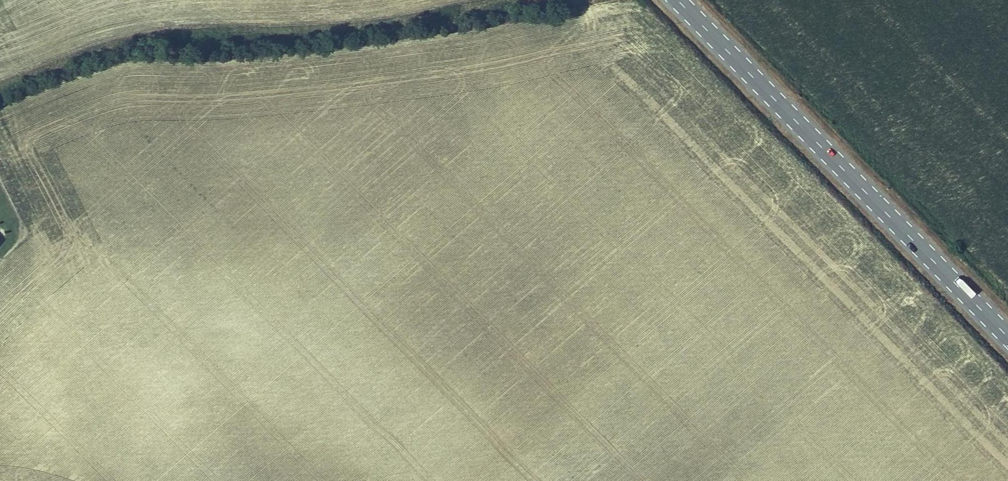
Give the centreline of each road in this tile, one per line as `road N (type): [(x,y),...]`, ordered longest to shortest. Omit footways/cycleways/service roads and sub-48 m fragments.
road 1 (track): [(0,87),(134,42),(323,34),(550,0)]
road 2 (primary): [(1007,333),(680,0)]

